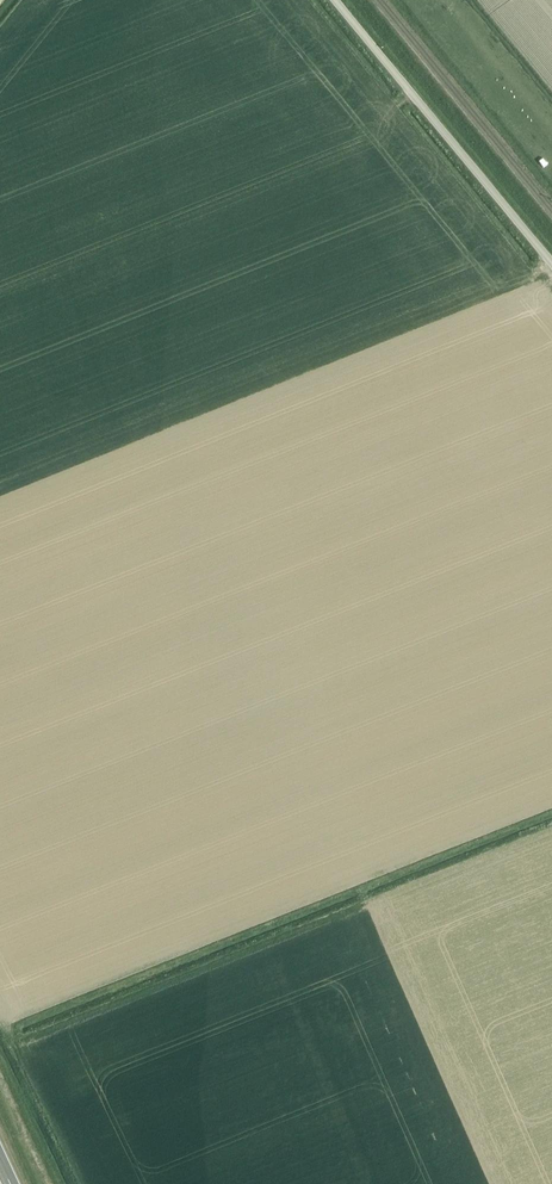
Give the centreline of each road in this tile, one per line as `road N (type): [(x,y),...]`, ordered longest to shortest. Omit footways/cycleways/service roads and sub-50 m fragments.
road 1 (unclassified): [(551,270),(332,0)]

